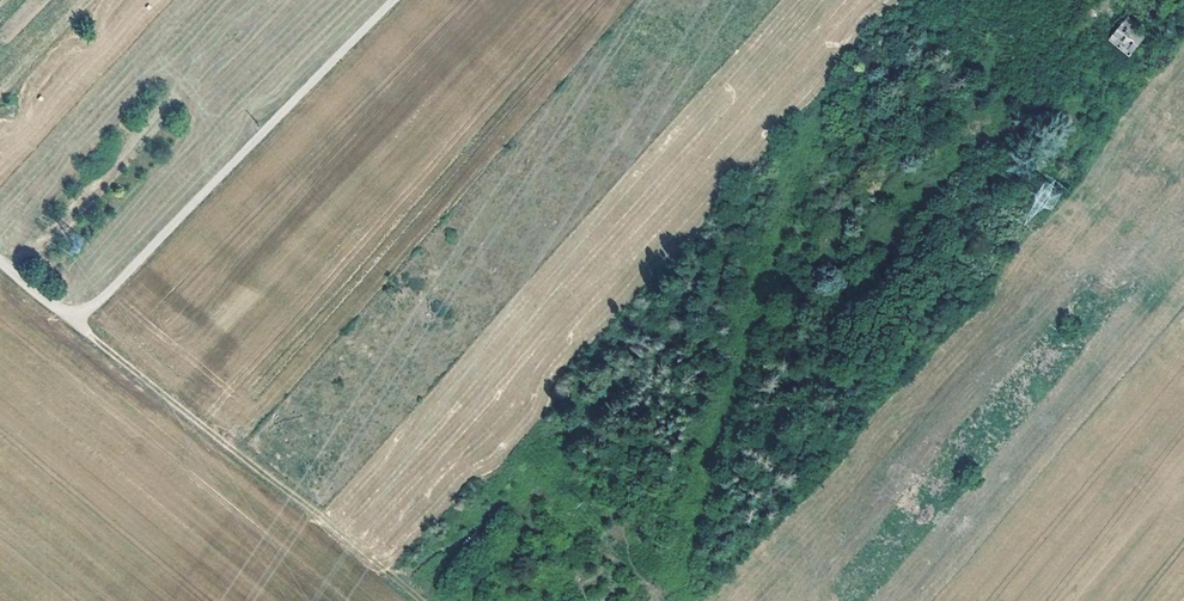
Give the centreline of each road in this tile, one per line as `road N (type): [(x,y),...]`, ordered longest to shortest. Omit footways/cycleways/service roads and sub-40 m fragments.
road 1 (unclassified): [(400,0),(98,311),(72,318),(0,264)]

